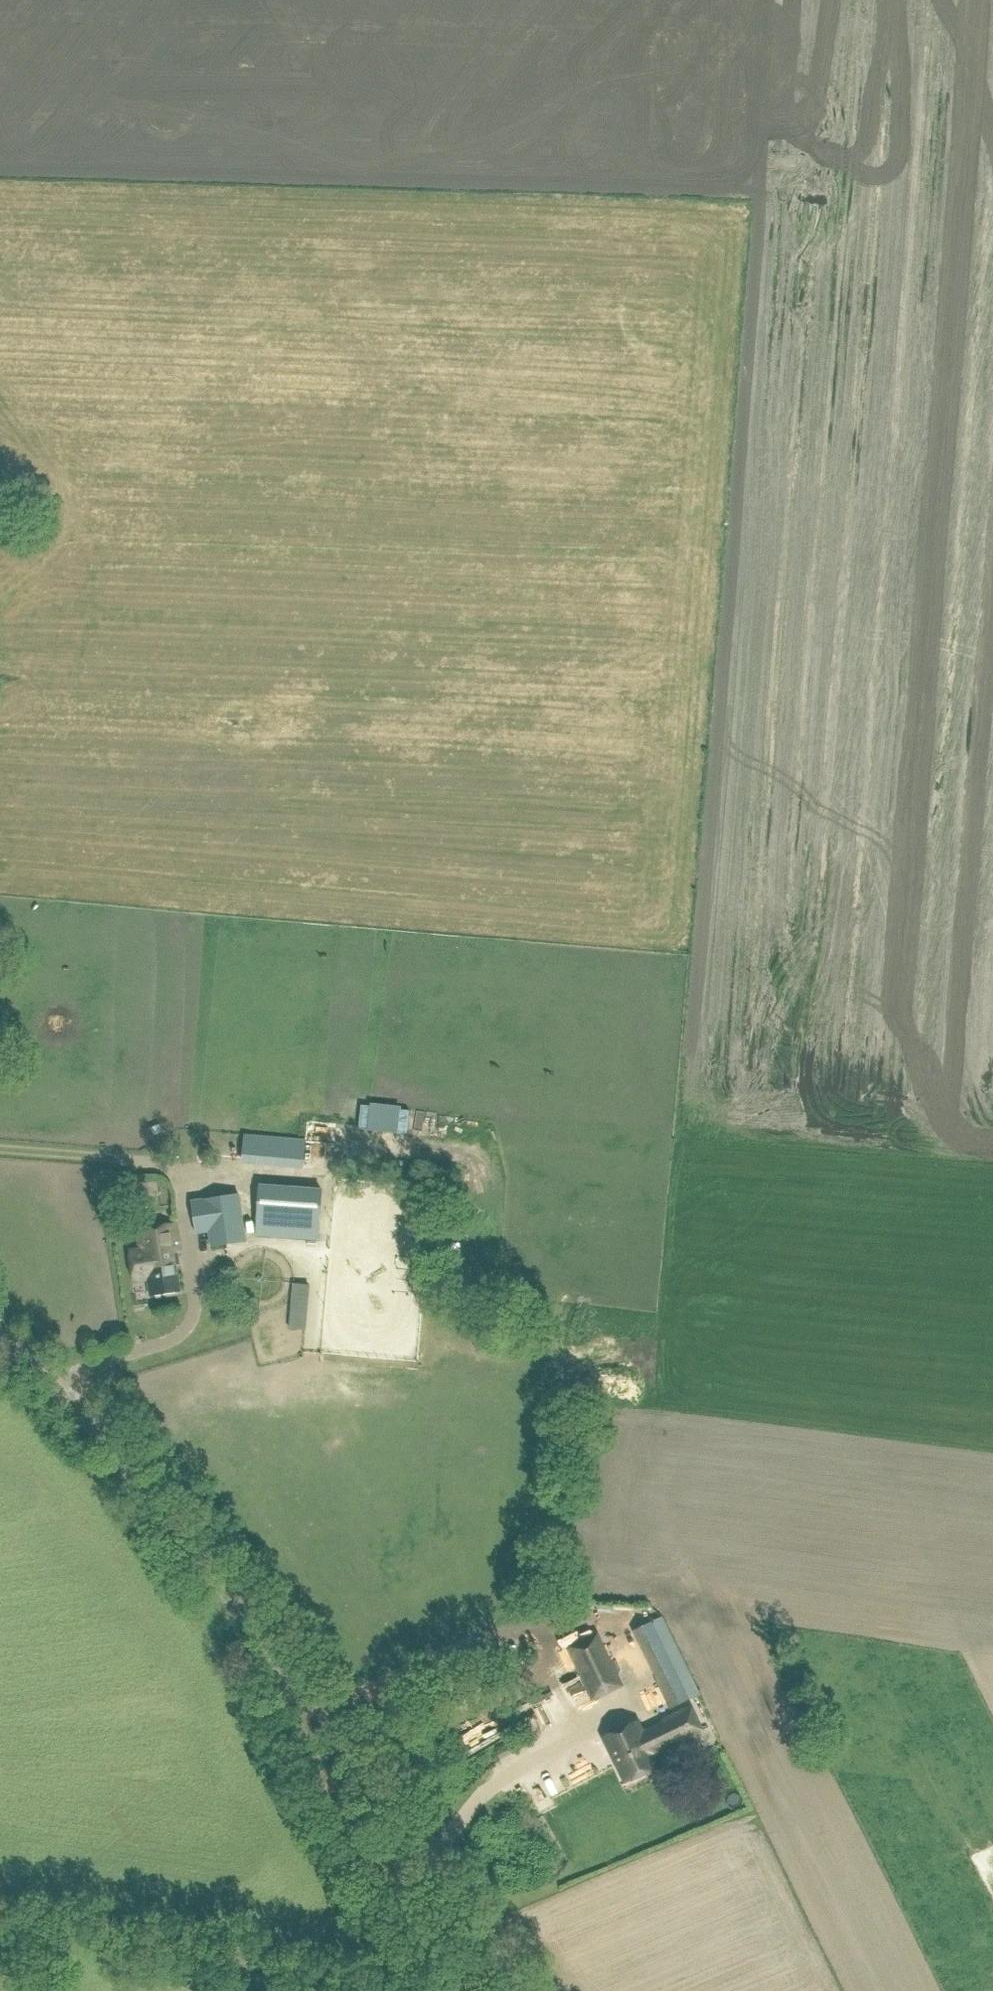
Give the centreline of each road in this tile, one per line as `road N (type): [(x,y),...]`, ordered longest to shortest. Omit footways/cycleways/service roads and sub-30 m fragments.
road 1 (unclassified): [(522,1990),(269,1647),(111,1450),(0,1338)]

